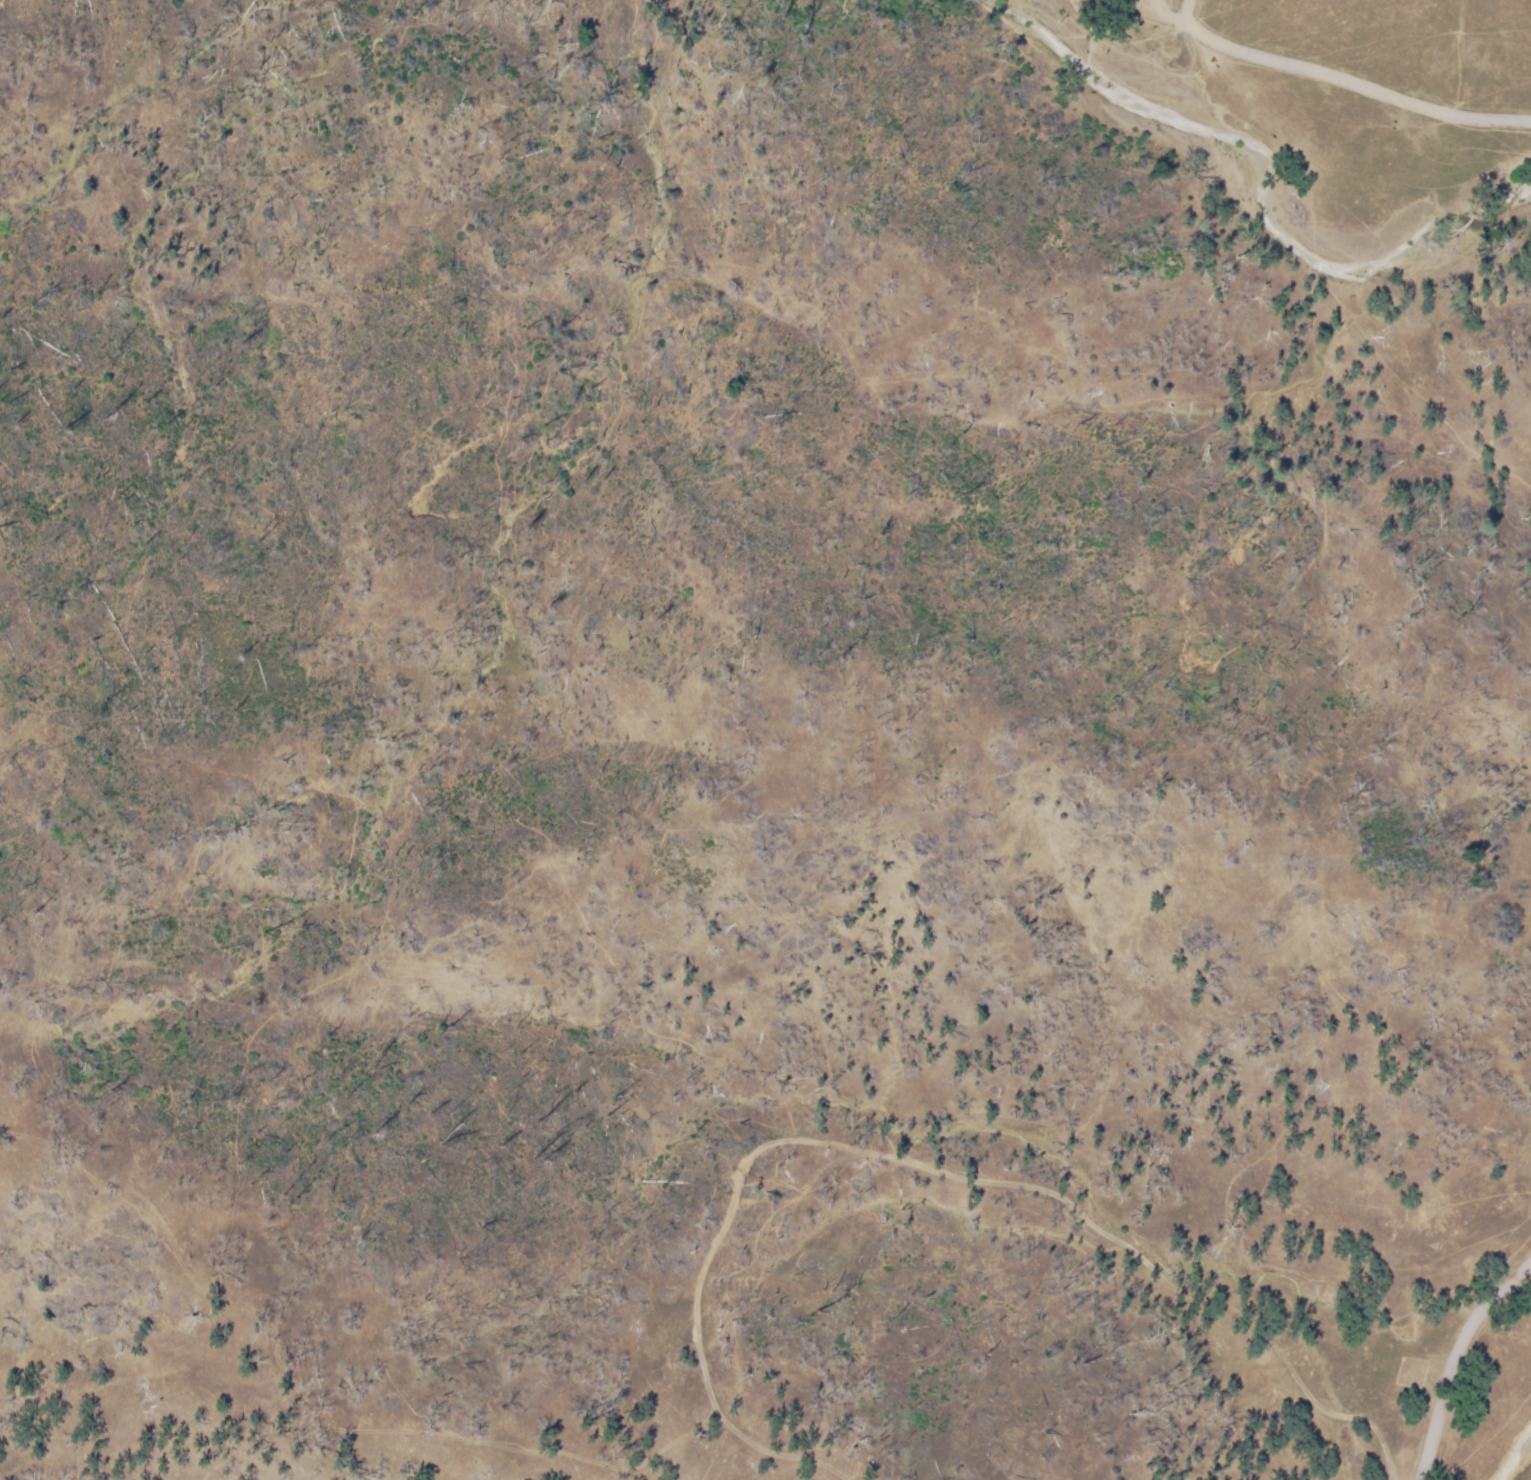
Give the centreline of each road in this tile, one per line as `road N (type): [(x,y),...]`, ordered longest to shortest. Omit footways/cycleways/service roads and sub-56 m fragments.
road 1 (track): [(1530,1264),(1468,1328),(1439,1403),(1427,1479)]

